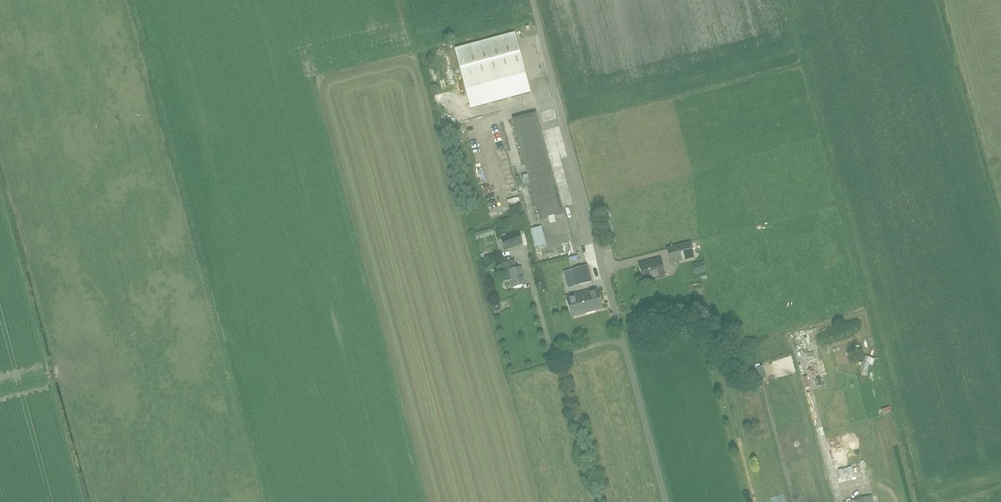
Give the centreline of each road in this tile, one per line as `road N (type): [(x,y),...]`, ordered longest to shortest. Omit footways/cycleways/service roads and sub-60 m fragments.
road 1 (unclassified): [(666,501),(532,0)]

